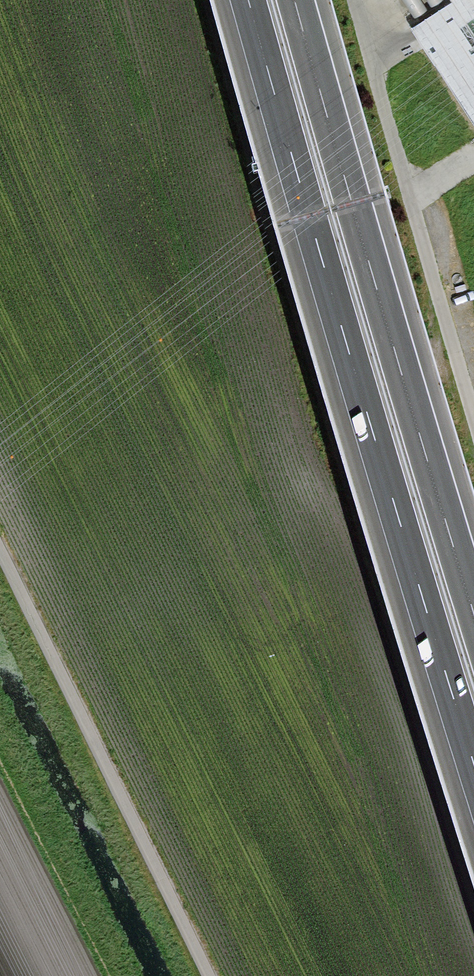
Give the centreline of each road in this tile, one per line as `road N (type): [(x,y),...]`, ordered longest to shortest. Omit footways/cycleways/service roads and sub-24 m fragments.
road 1 (motorway): [(248,0),(473,772)]
road 2 (motorway): [(473,604),(296,0)]
road 3 (track): [(208,975),(0,553)]

